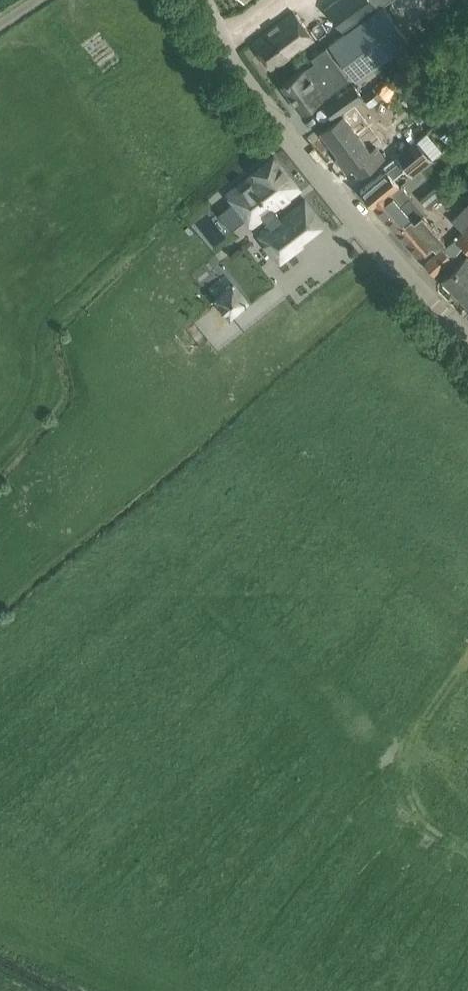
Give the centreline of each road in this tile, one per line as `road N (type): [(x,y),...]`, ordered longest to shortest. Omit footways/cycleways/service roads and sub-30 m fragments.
road 1 (tertiary): [(467,340),(308,162),(234,61),(201,0)]

